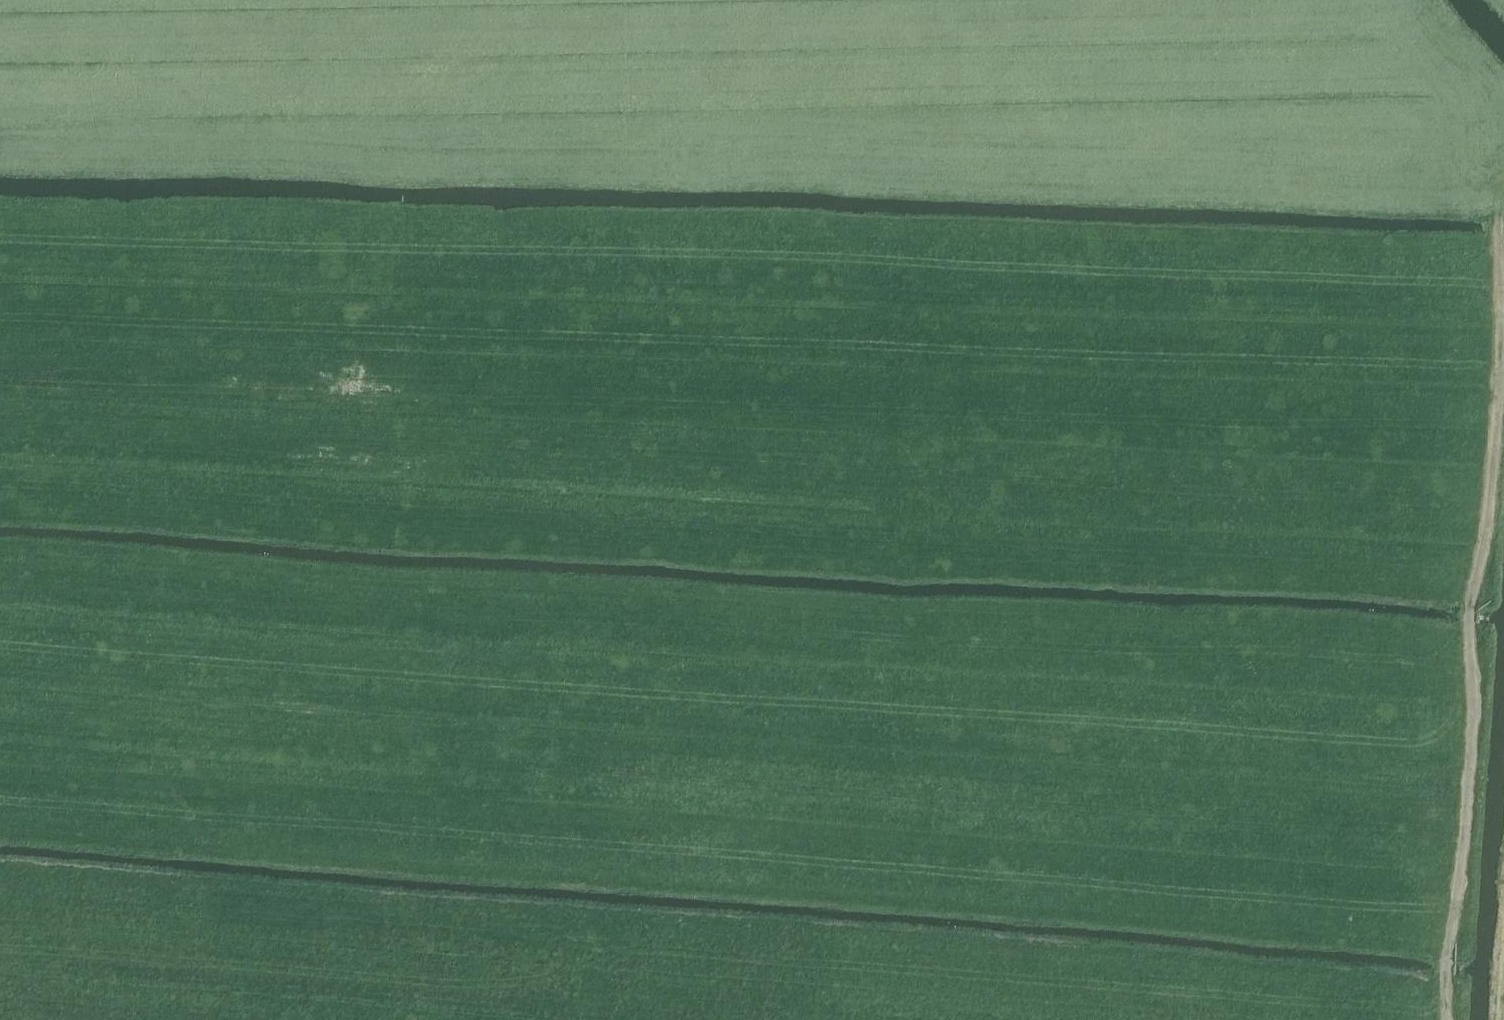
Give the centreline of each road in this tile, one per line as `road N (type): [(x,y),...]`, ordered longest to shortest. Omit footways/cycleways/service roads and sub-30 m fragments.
road 1 (track): [(1499,245),(1491,476),(1470,600),(1468,791),(1448,1019)]

